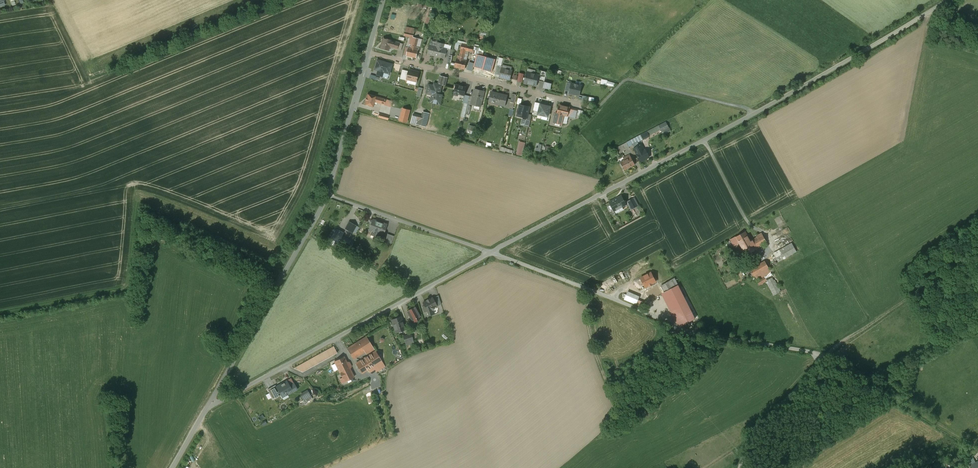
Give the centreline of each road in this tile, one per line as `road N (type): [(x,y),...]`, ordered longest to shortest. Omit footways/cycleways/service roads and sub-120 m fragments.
road 1 (unclassified): [(947,0),(759,112),(491,252)]
road 2 (unclassified): [(491,252),(677,328),(819,356),(748,438),(738,467)]
road 3 (unclassified): [(209,401),(491,252)]
road 4 (residential): [(209,401),(326,194)]
road 5 (residential): [(582,103),(368,52)]
road 6 (track): [(759,112),(626,78),(598,106),(582,103)]
road 7 (track): [(977,251),(819,356)]
road 8 (track): [(977,450),(837,359),(819,356)]
road 9 (unclassified): [(491,252),(326,194)]
road 10 (residential): [(326,194),(368,52)]

